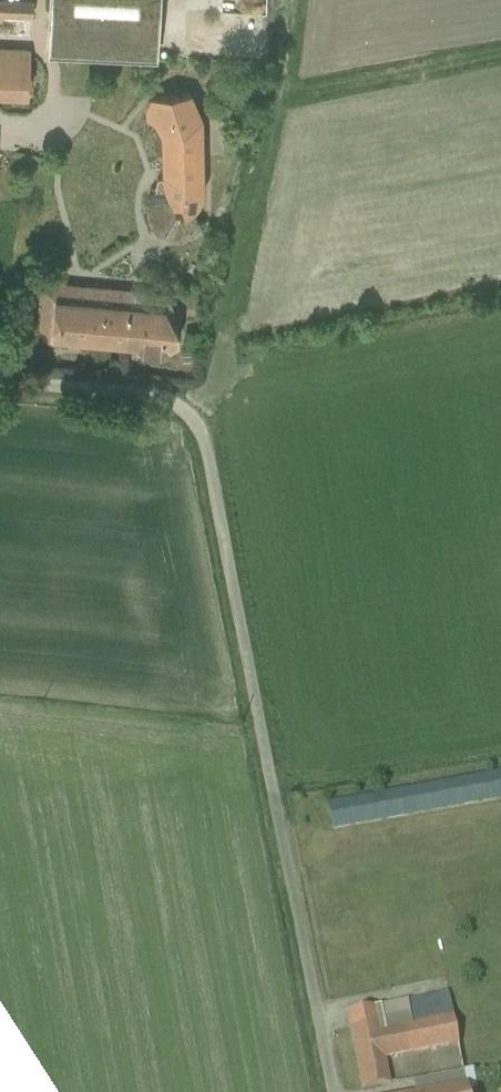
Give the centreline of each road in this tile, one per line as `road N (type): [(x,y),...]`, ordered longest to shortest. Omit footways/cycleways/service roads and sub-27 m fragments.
road 1 (unclassified): [(335,1091),(203,427),(186,405),(158,392),(0,378)]

